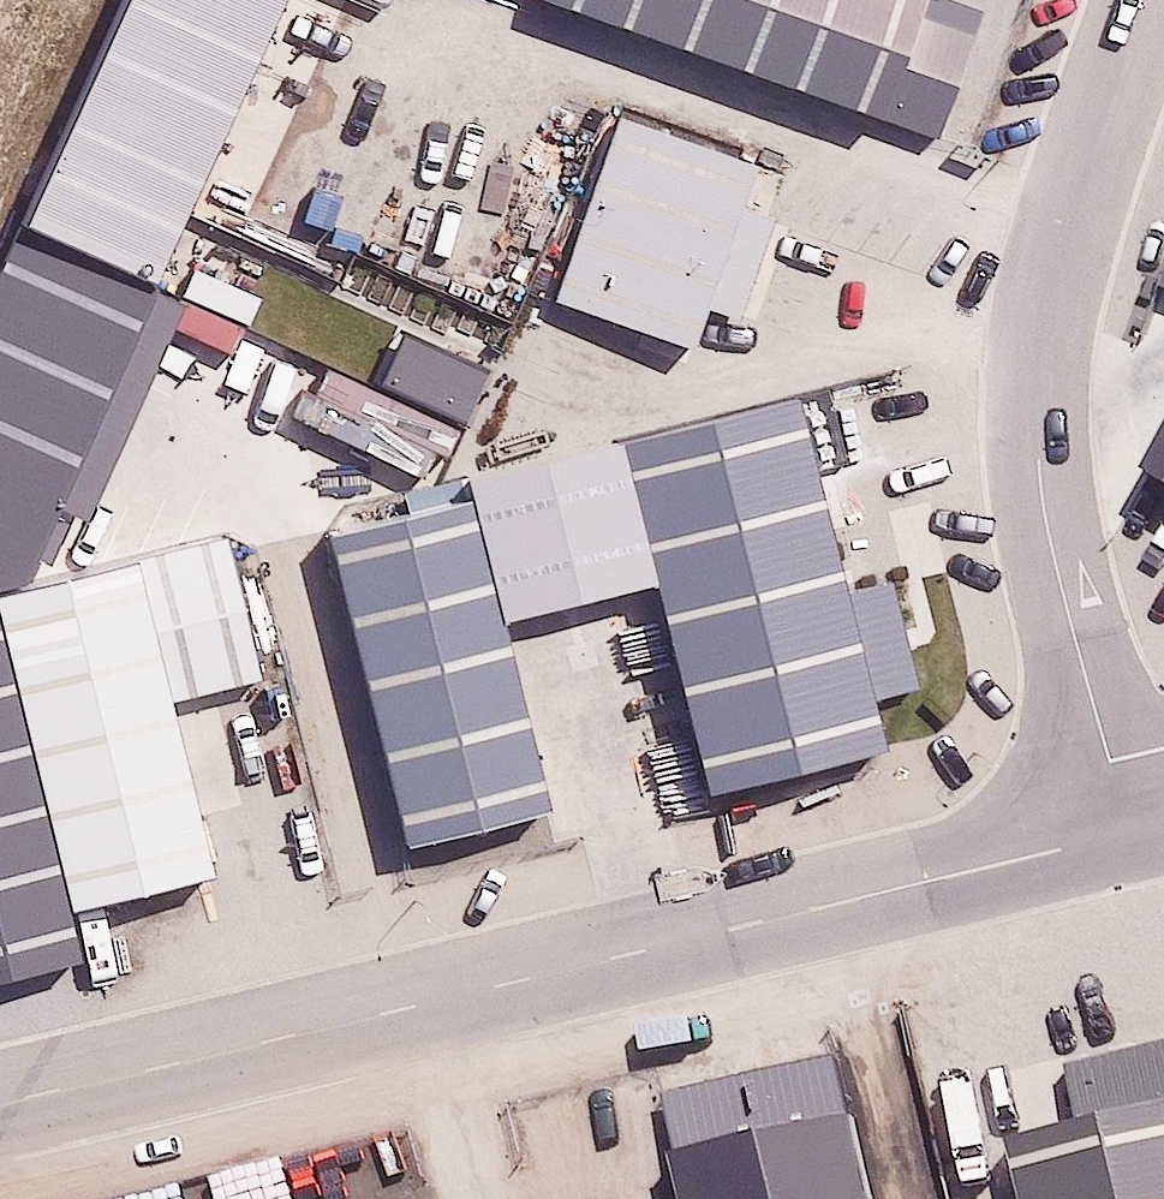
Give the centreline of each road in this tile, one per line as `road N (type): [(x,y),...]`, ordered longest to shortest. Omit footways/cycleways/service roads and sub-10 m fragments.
road 1 (residential): [(0,1105),(1128,834)]
road 2 (residential): [(1128,834),(1039,486),(1037,385),(1043,314),(1069,217),(1147,0)]

